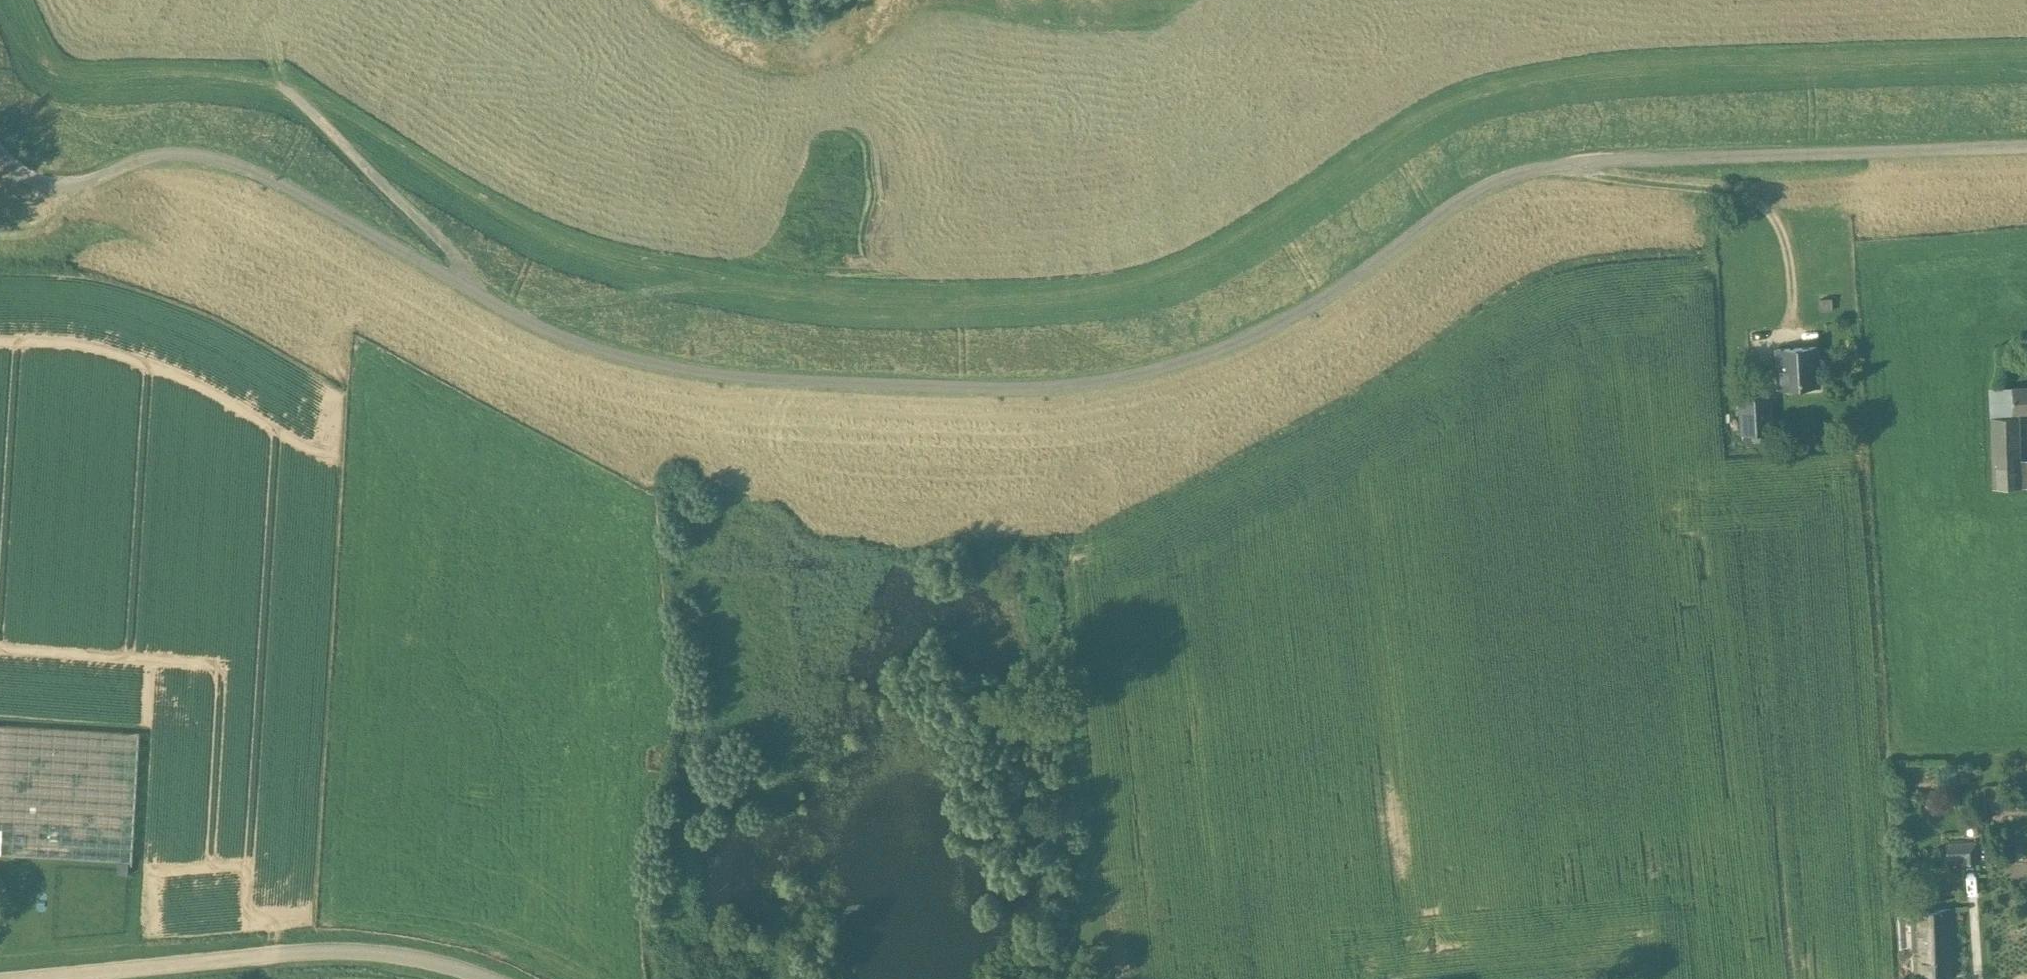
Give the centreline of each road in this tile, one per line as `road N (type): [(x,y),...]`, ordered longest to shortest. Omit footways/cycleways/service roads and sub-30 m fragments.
road 1 (unclassified): [(2026,147),(1572,163),(1500,182),(1338,294),(1187,364),(1075,389),(953,394),(744,378),(593,349),(537,327),(353,219),(208,155),(145,155),(96,180),(57,188),(27,179),(0,153)]
road 2 (unclassified): [(61,978),(333,951),(480,978)]
road 3 (track): [(462,285),(455,254),(278,83)]

